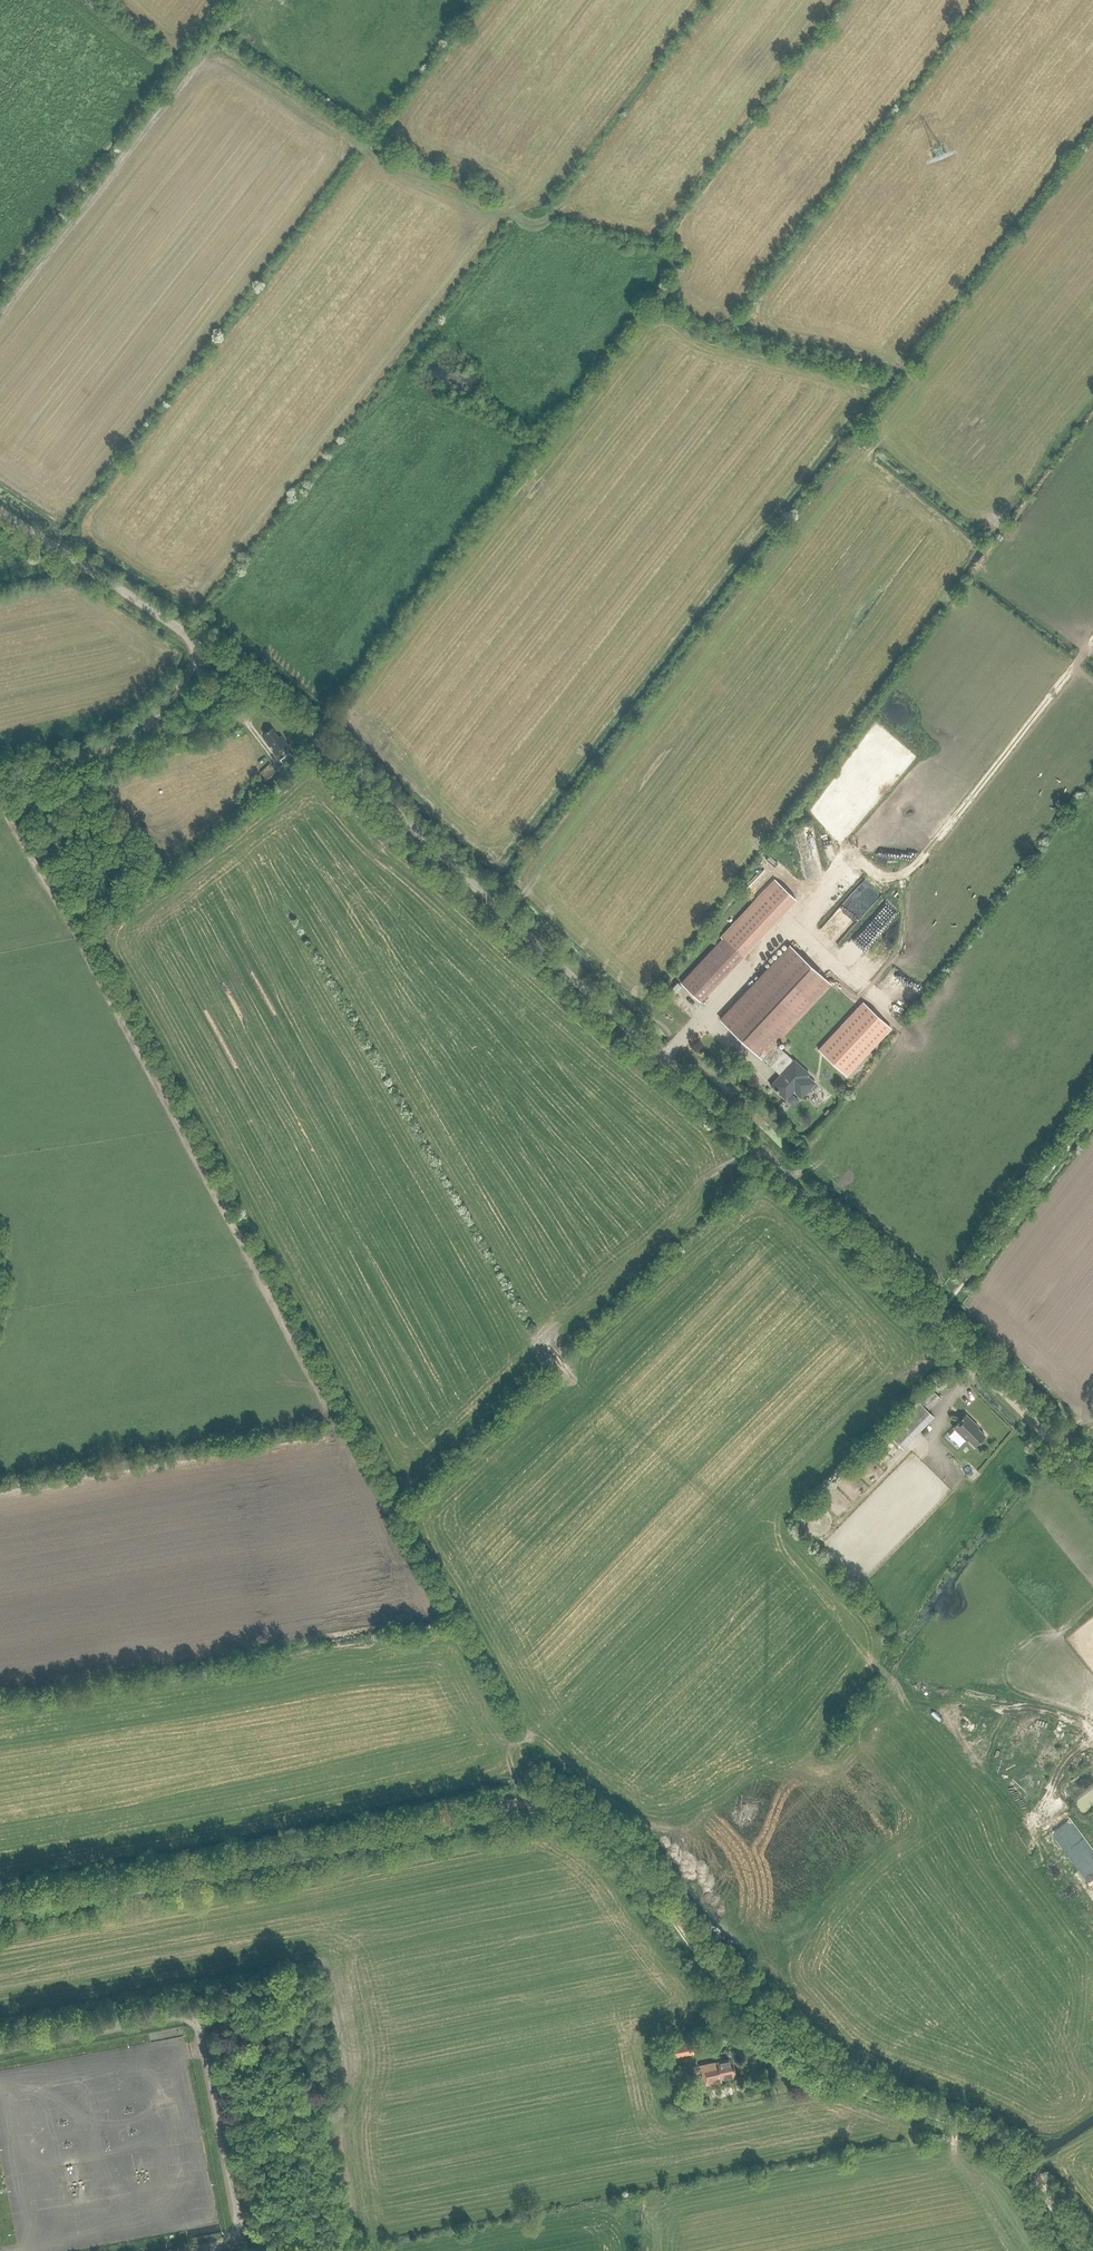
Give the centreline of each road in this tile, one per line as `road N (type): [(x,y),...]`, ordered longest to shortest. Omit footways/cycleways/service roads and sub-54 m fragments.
road 1 (track): [(1092,2248),(1004,2140),(853,2081),(773,2021),(727,1979),(634,1858),(577,1810),(530,1805),(459,1817),(0,1911)]
road 2 (tertiary): [(1092,1485),(934,1321),(308,729),(207,646)]
road 3 (tertiary): [(0,779),(104,750),(171,694),(207,646)]
road 4 (unclassified): [(207,646),(0,511)]
road 5 (track): [(146,718),(201,729),(242,716),(275,760)]

